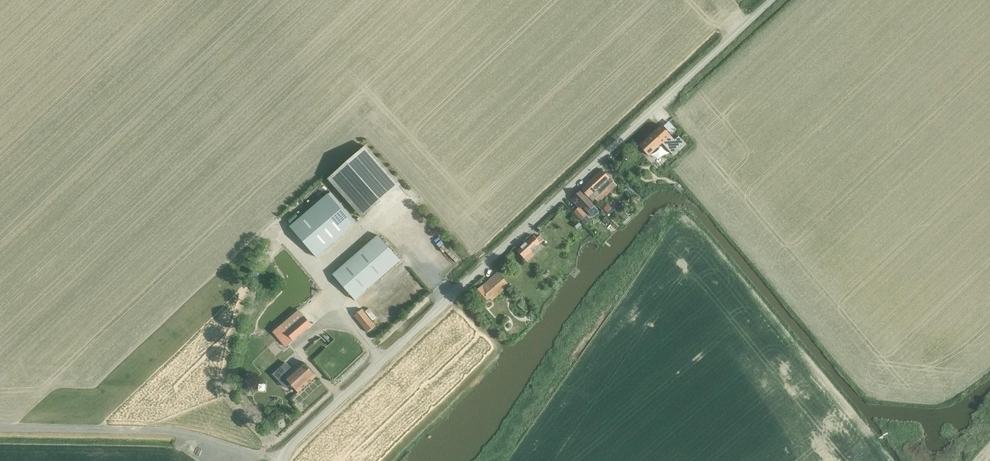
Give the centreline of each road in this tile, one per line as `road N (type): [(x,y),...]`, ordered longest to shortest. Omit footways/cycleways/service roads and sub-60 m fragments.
road 1 (unclassified): [(282,460),(771,0)]
road 2 (unclassified): [(0,427),(200,436)]

